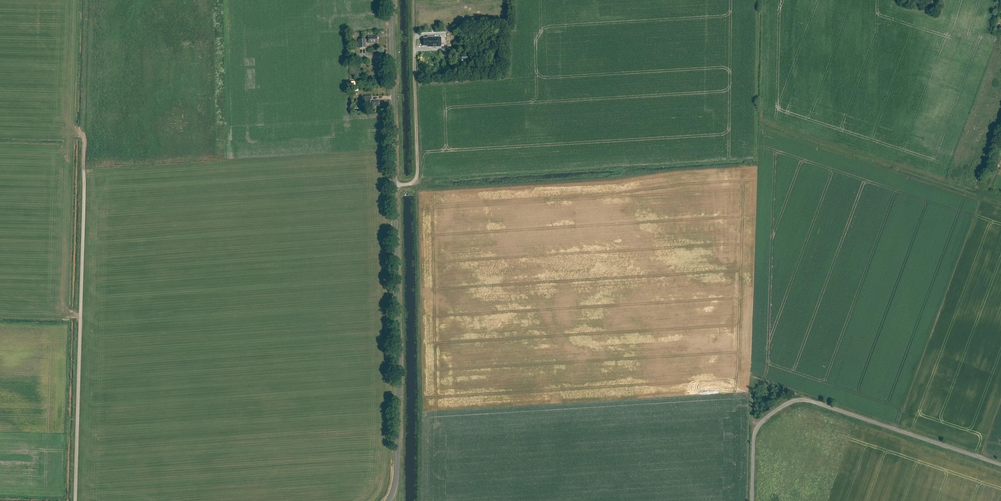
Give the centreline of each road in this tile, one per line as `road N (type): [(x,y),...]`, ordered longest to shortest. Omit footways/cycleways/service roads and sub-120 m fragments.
road 1 (unclassified): [(389,500),(398,456),(391,0)]
road 2 (unclassified): [(1000,463),(802,396),(758,426),(752,500)]

